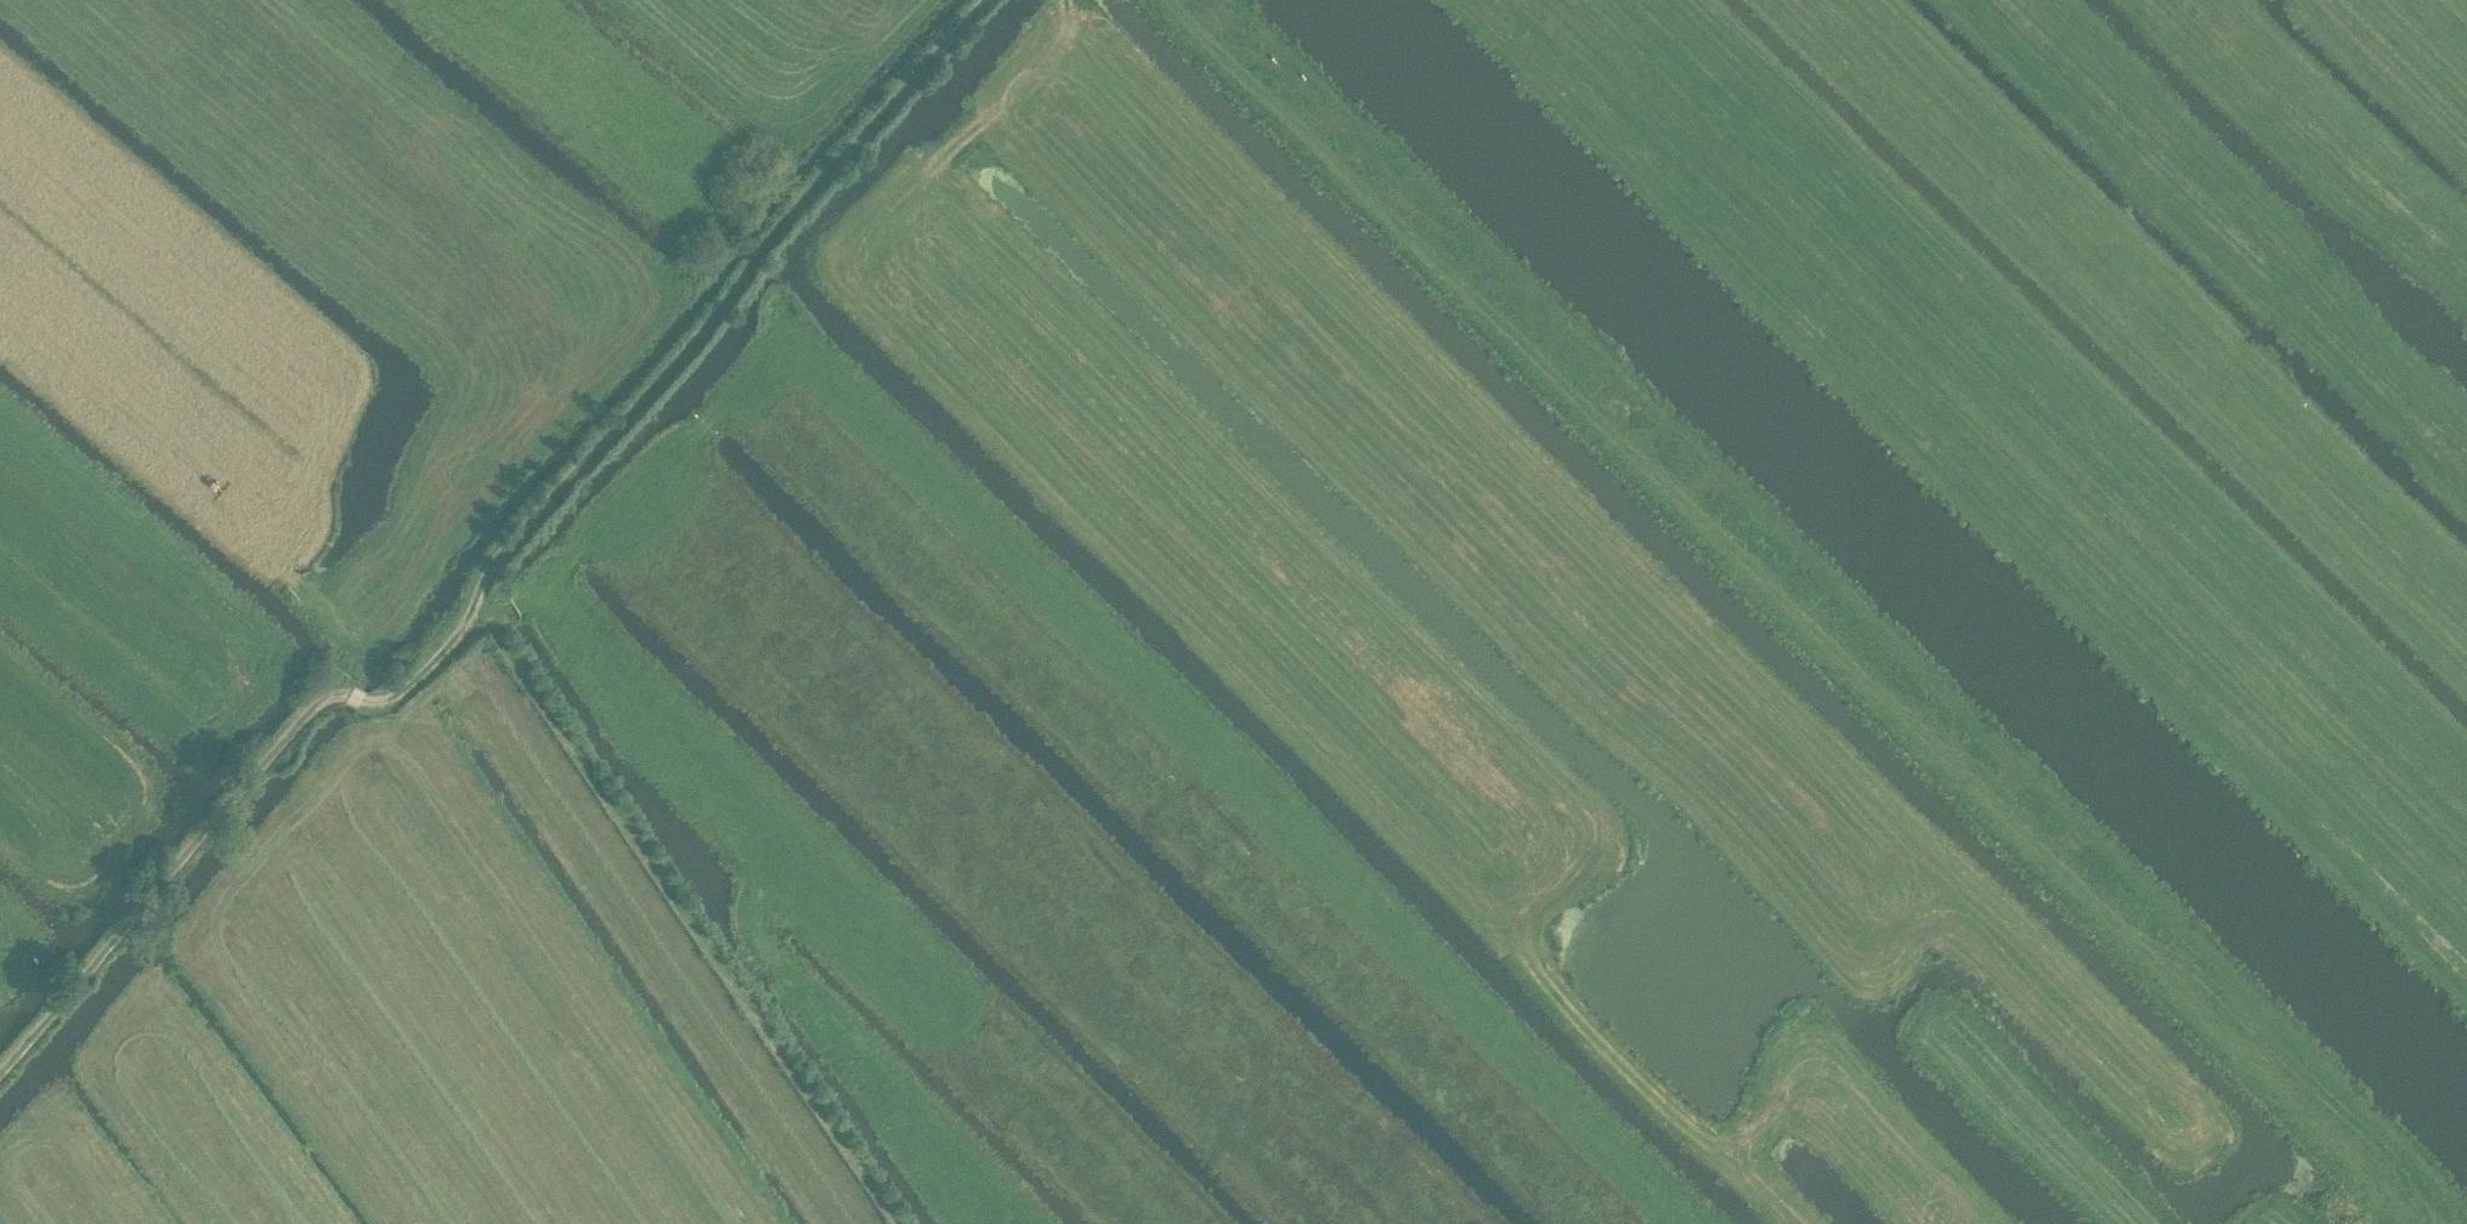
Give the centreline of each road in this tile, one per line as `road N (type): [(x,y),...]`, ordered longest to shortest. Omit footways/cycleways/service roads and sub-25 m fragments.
road 1 (track): [(0,1072),(320,701),(334,692),(369,702),(393,697),(463,627),(481,596)]

